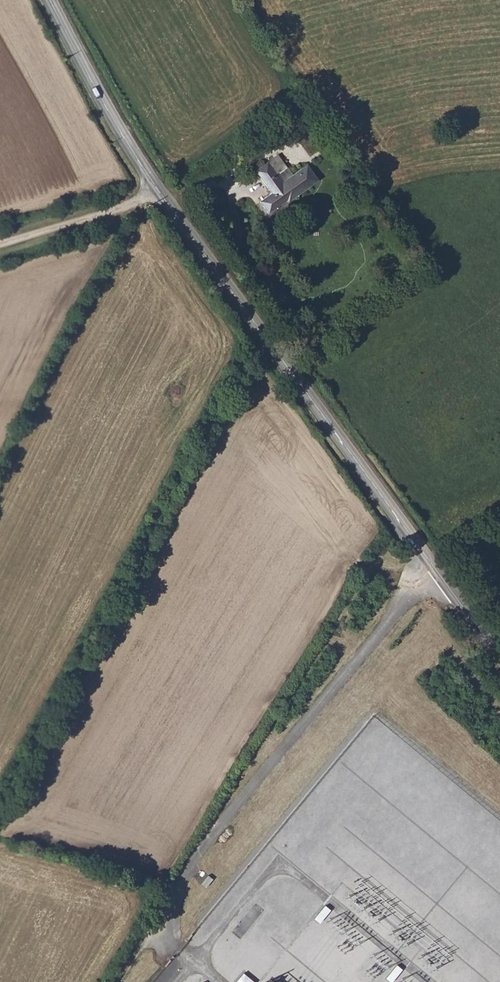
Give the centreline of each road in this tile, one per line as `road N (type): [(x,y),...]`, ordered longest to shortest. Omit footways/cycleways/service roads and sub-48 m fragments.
road 1 (secondary): [(433,565),(159,192),(50,0)]
road 2 (unclassified): [(179,948),(170,928),(175,898),(202,846),(433,565)]
road 3 (track): [(159,192),(0,246)]

